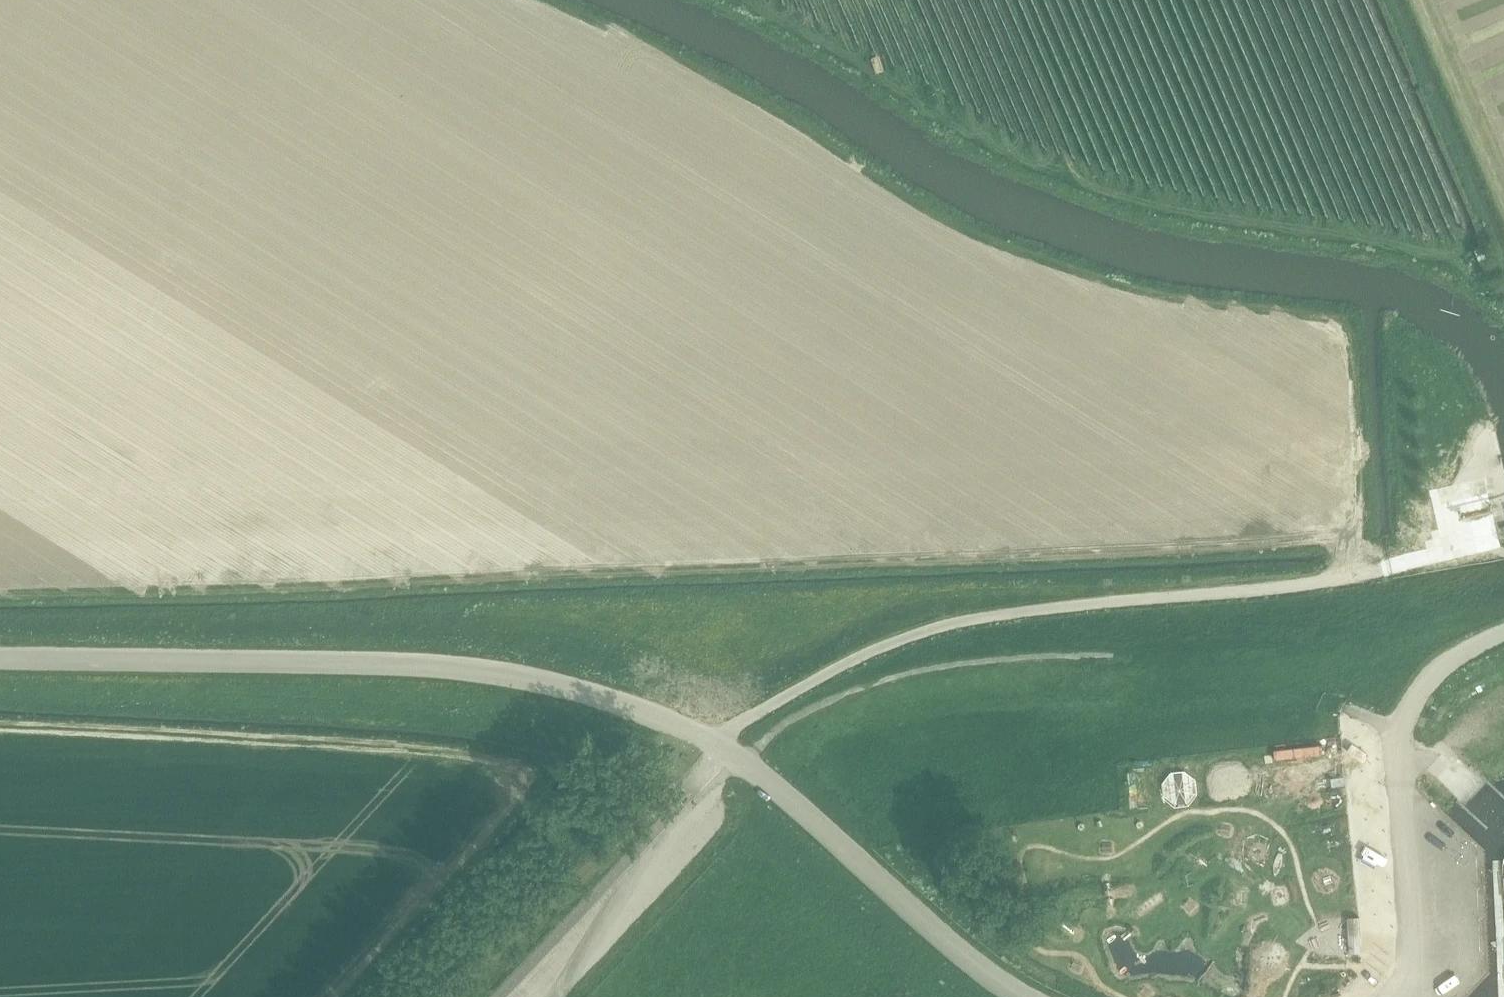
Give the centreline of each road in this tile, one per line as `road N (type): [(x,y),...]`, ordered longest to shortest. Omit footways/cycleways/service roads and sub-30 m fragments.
road 1 (unclassified): [(0,658),(422,662),(509,670),(597,690),(707,737)]
road 2 (unclassified): [(707,737),(875,649),(960,620),(1383,571)]
road 3 (unclassified): [(1392,996),(1411,970),(1398,739),(1414,698),(1461,656),(1503,633)]
road 4 (unclassified): [(707,737),(1026,996)]

